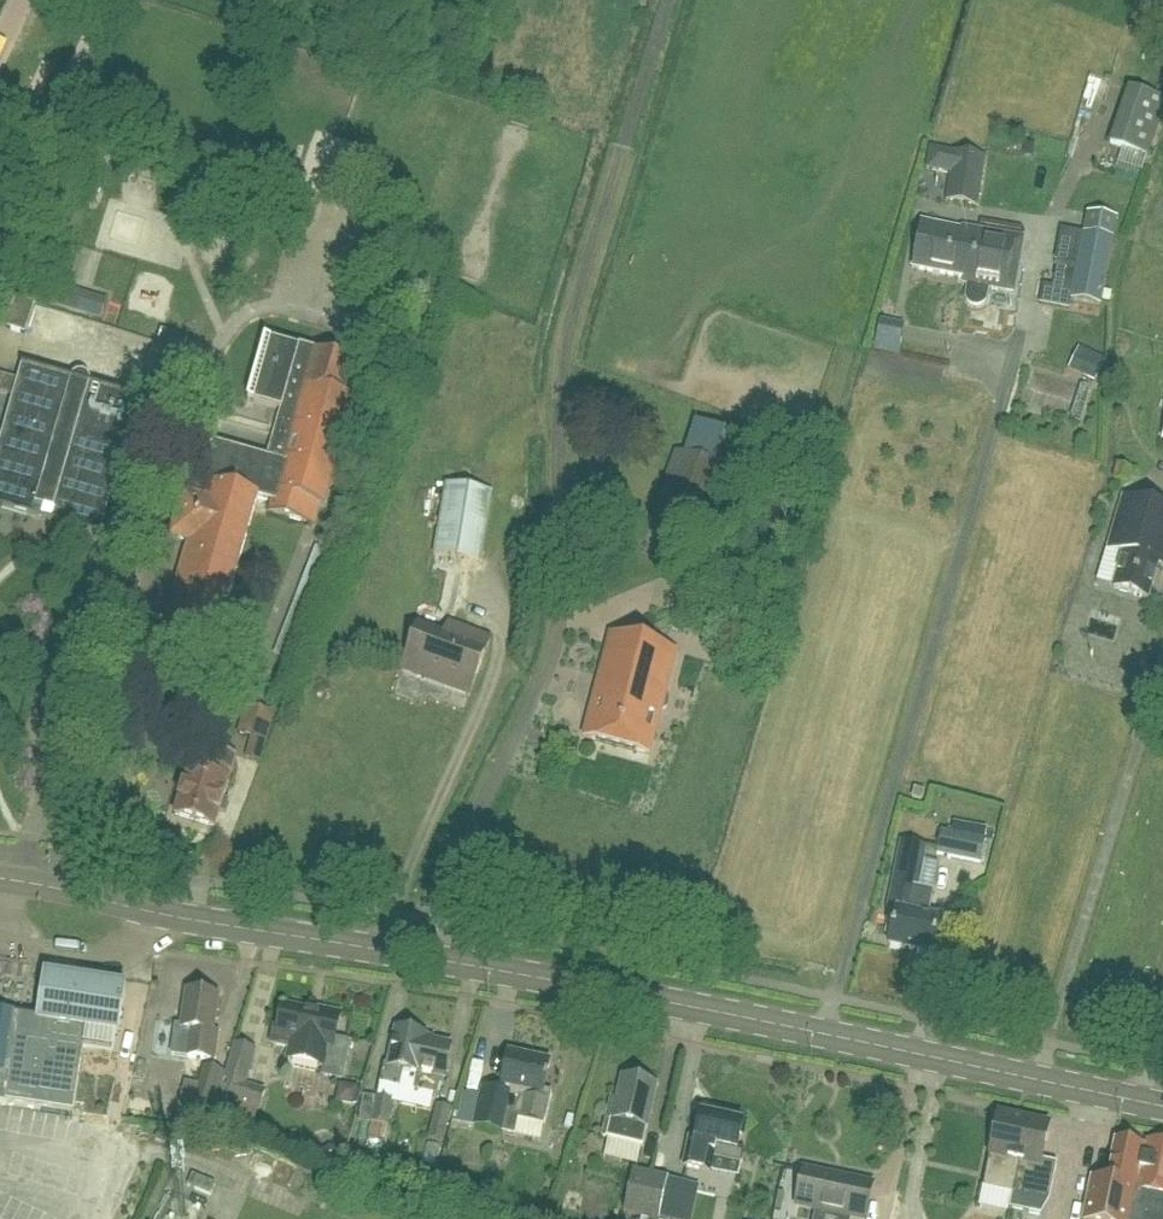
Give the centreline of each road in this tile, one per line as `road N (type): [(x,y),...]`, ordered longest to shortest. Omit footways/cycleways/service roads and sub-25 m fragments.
road 1 (secondary): [(825,1034),(0,878)]
road 2 (residential): [(825,1034),(1012,375)]
road 3 (secondary): [(1141,1102),(825,1034)]

